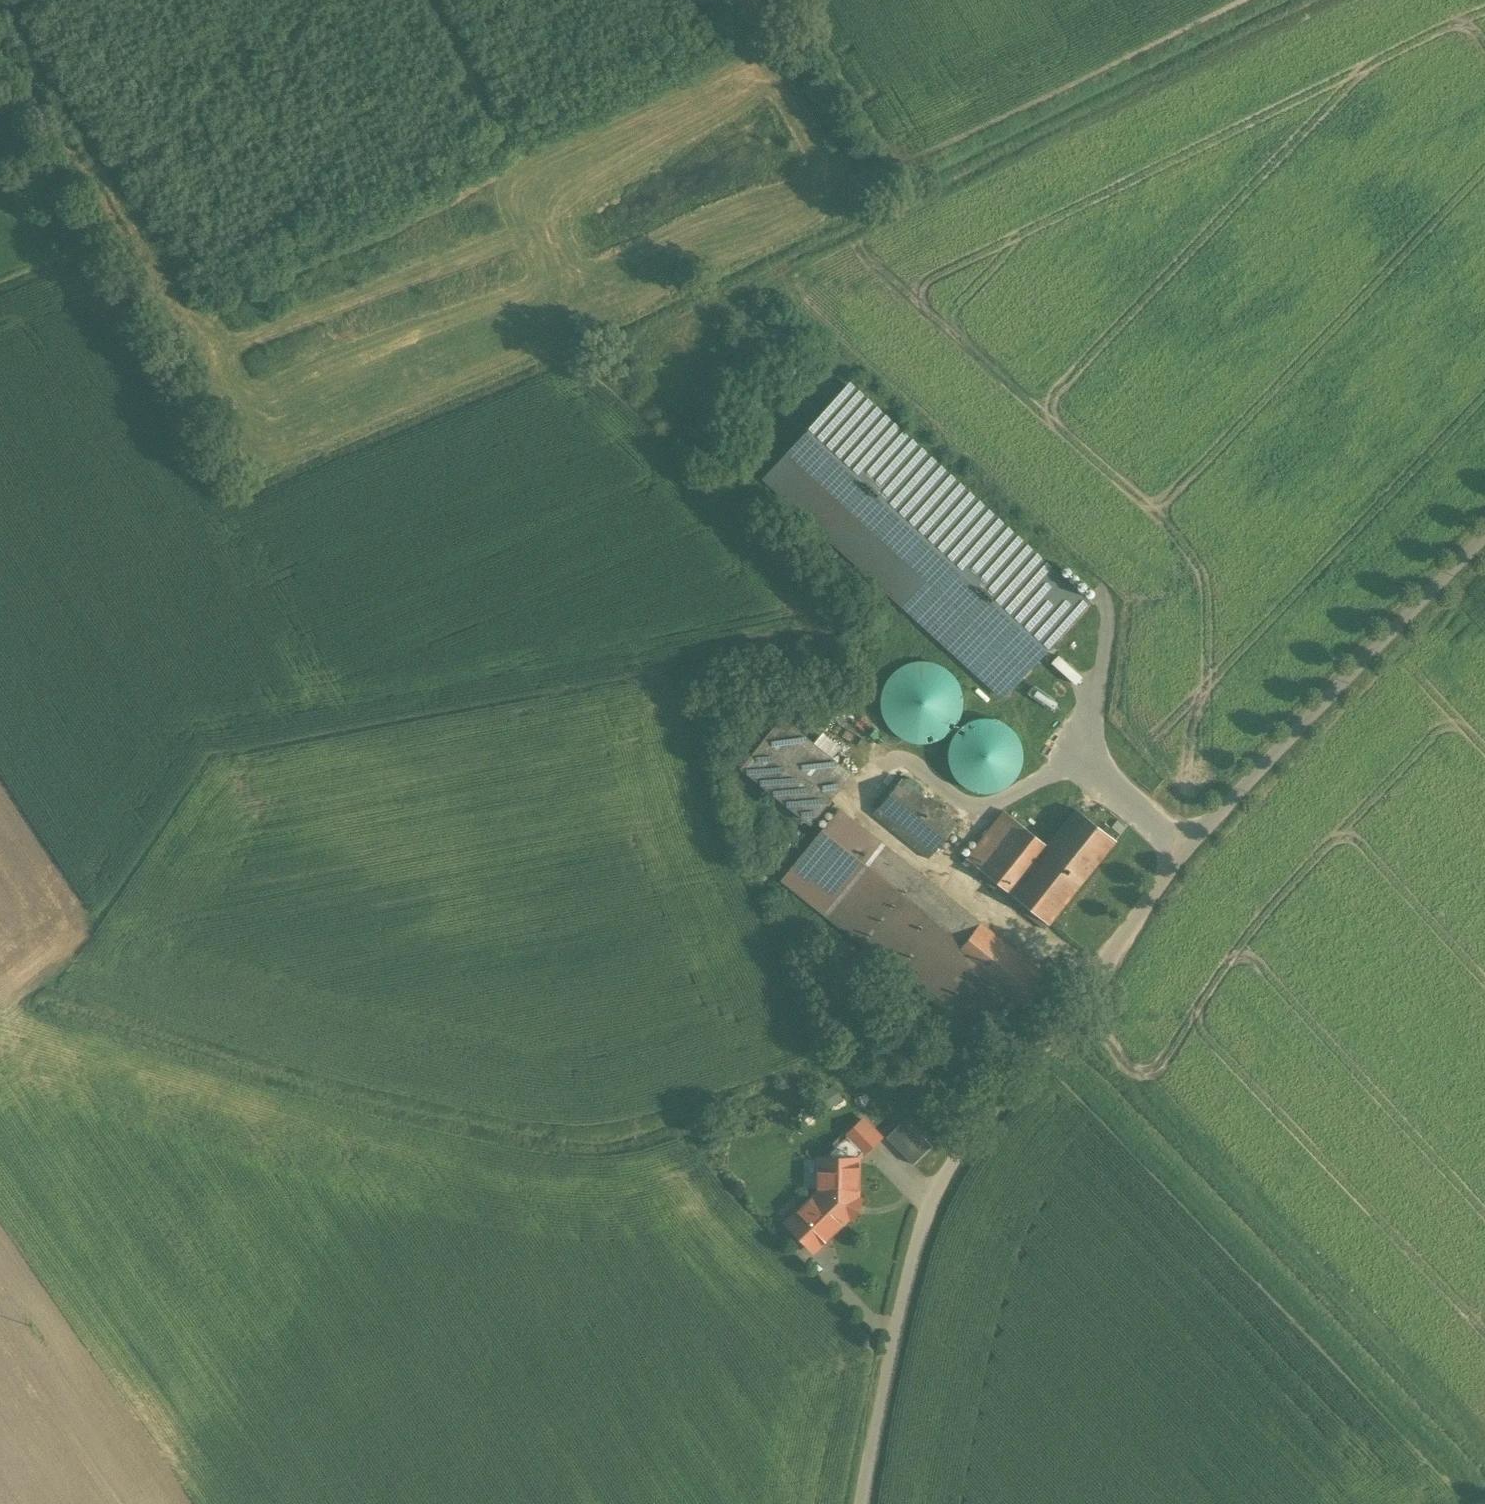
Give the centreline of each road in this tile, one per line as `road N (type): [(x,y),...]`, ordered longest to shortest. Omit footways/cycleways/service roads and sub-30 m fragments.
road 1 (unclassified): [(863,1503),(921,1226),(970,1137),(1172,864),(1484,535)]

